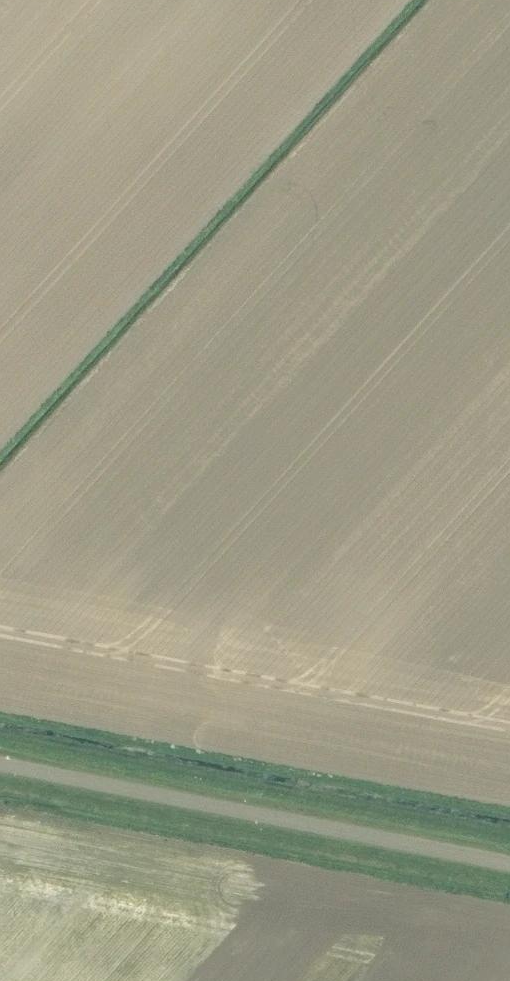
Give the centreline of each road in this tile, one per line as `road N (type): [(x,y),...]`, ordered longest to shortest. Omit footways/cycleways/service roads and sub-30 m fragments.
road 1 (unclassified): [(509,866),(0,766)]

